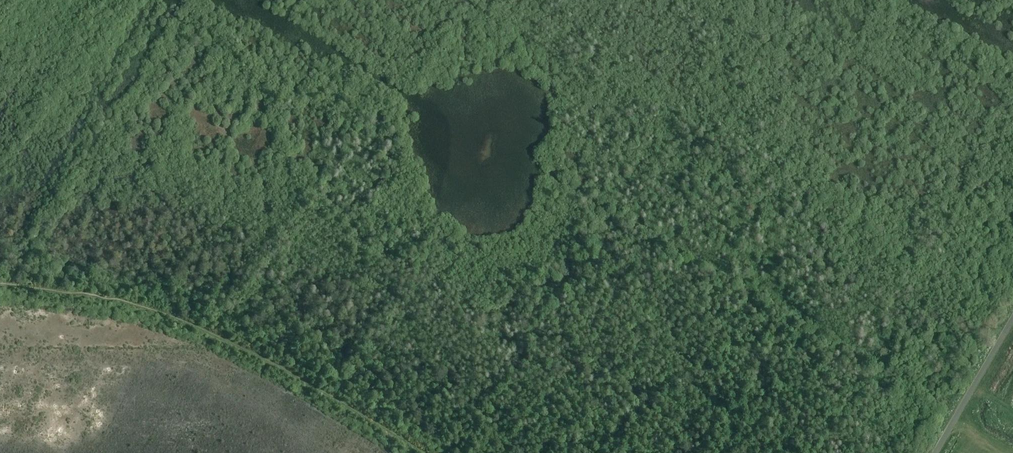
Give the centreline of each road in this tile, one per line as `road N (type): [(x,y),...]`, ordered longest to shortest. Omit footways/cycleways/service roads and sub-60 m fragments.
road 1 (track): [(0,285),(133,305),(204,329),(424,452)]
road 2 (unclassified): [(935,452),(1012,319)]

